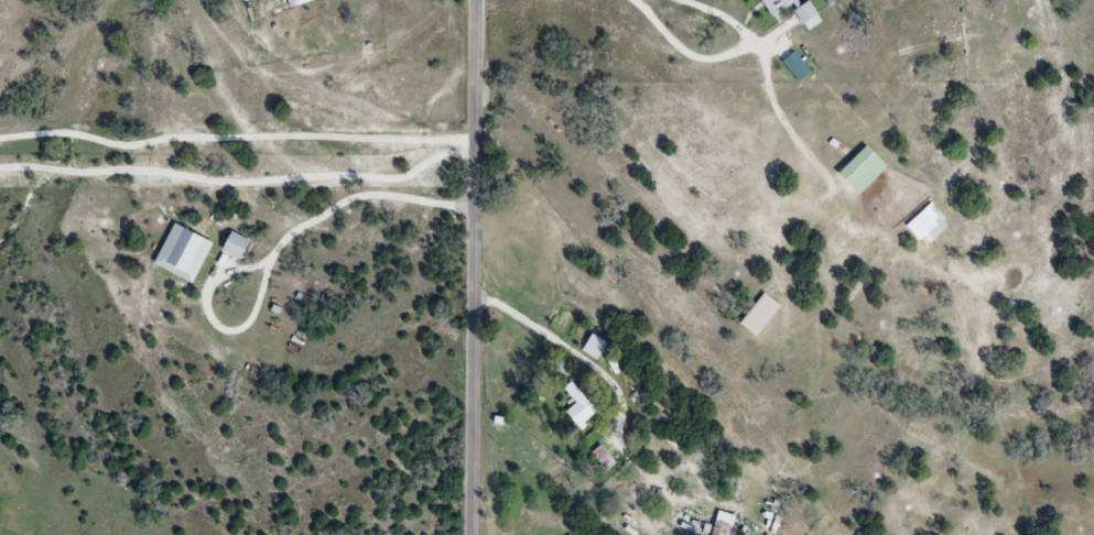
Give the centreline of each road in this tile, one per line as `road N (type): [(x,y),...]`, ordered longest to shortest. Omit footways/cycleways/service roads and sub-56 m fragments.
road 1 (residential): [(477,0),(479,208),(467,534)]

